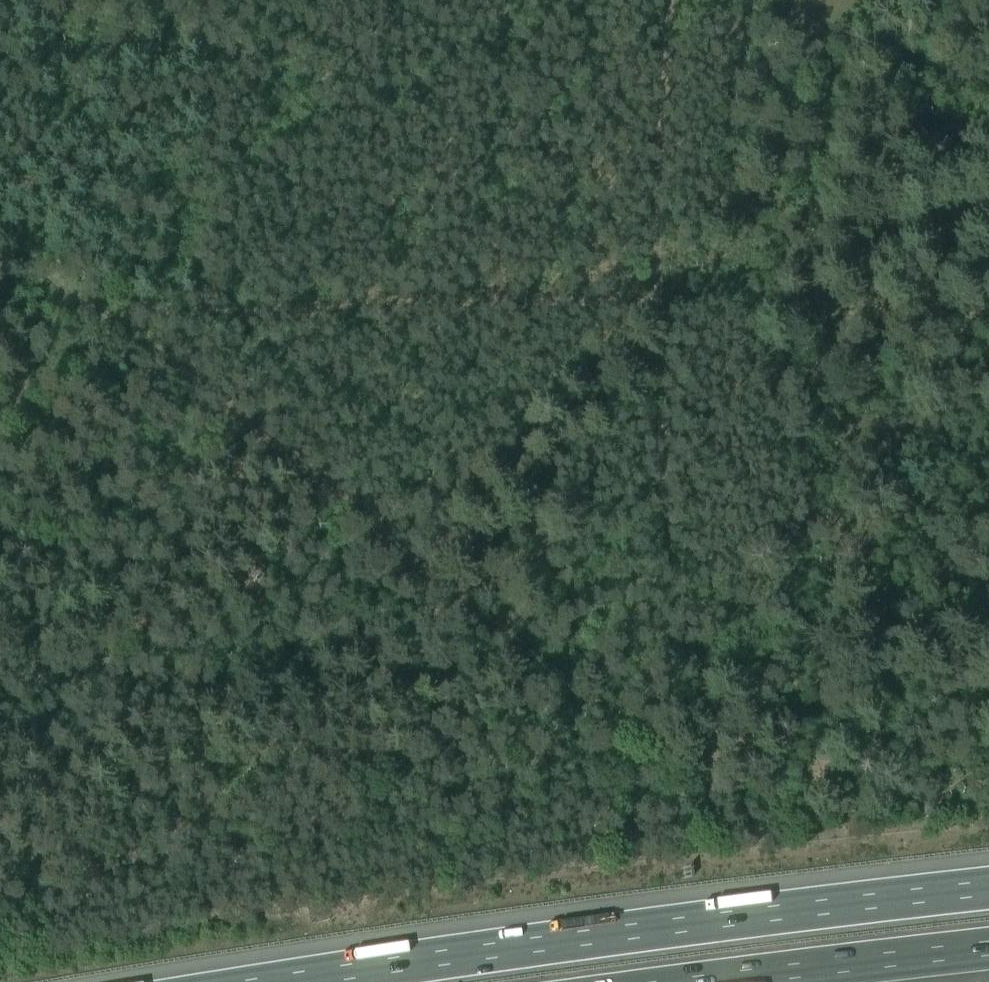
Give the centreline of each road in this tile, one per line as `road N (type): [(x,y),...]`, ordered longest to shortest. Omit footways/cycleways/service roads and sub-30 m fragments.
road 1 (track): [(670,0),(657,219),(665,534),(708,669),(716,741),(714,764),(702,776),(502,632),(94,306)]
road 2 (track): [(0,235),(94,306),(658,303),(970,320)]
road 3 (motorway): [(988,891),(289,981)]
road 4 (motorway): [(709,981),(988,950)]
road 5 (track): [(0,432),(41,336),(72,292)]

